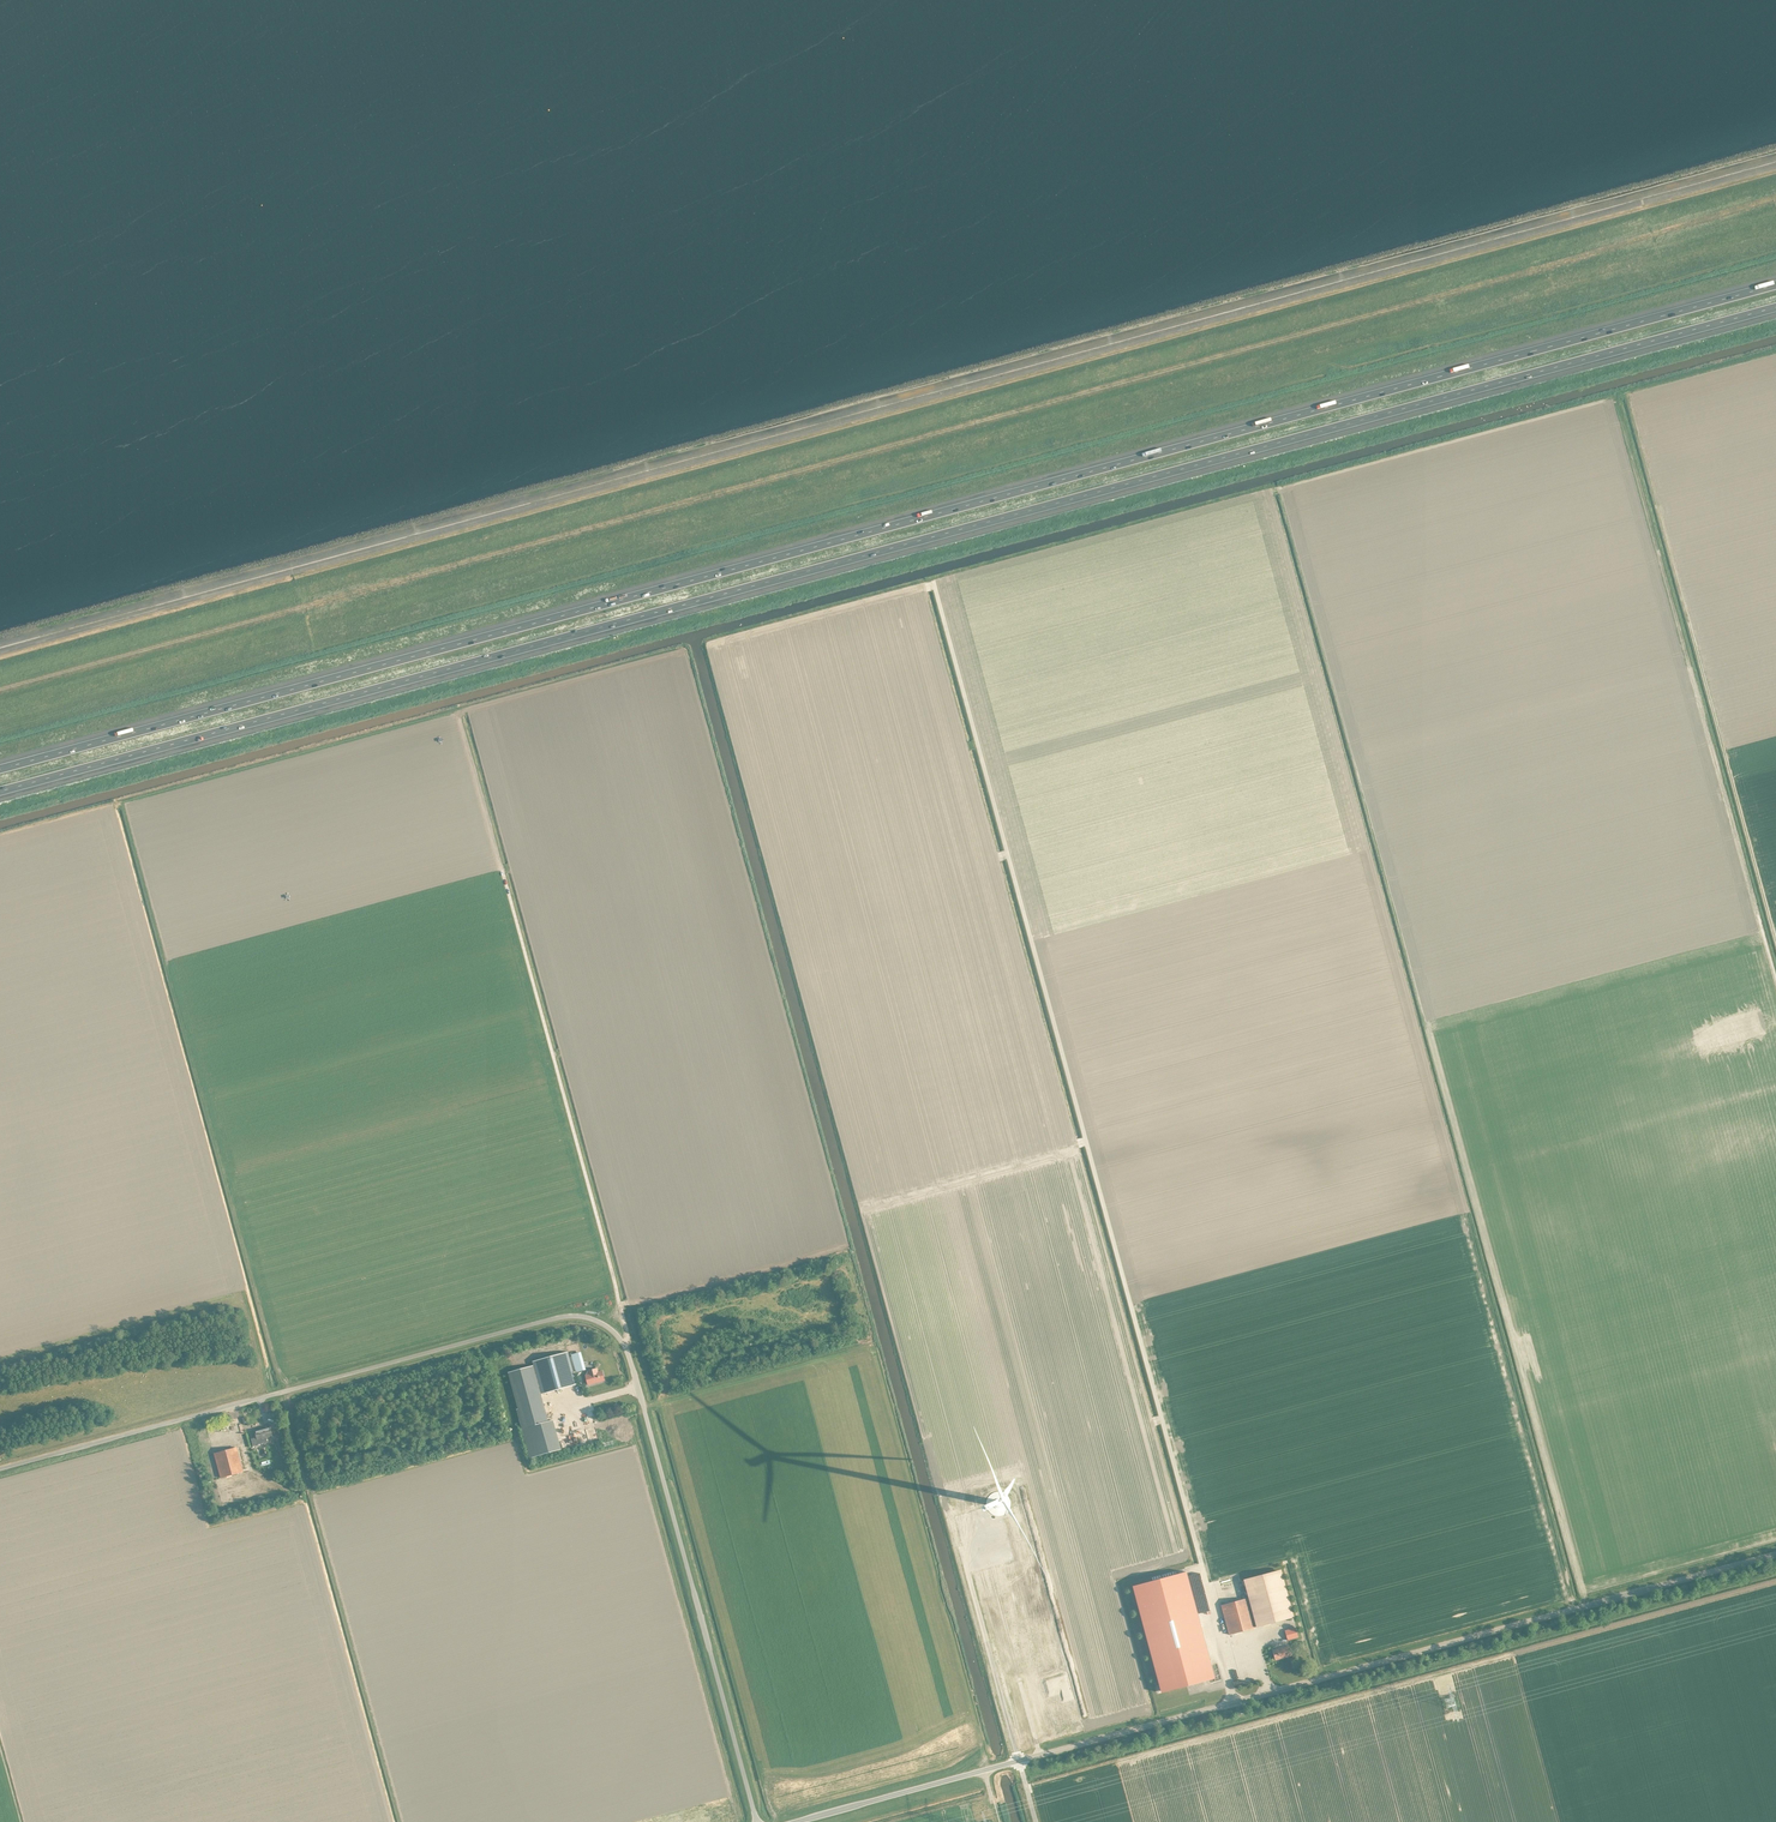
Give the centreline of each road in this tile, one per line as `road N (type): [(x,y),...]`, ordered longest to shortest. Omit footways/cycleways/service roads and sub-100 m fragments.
road 1 (track): [(0,686),(1775,195)]
road 2 (motorway): [(1775,283),(0,768)]
road 3 (motorway): [(0,790),(1775,306)]
road 4 (unclassified): [(0,1465),(575,1315),(602,1325),(625,1354),(754,1821)]
road 5 (unclassified): [(1775,1553),(788,1821)]

